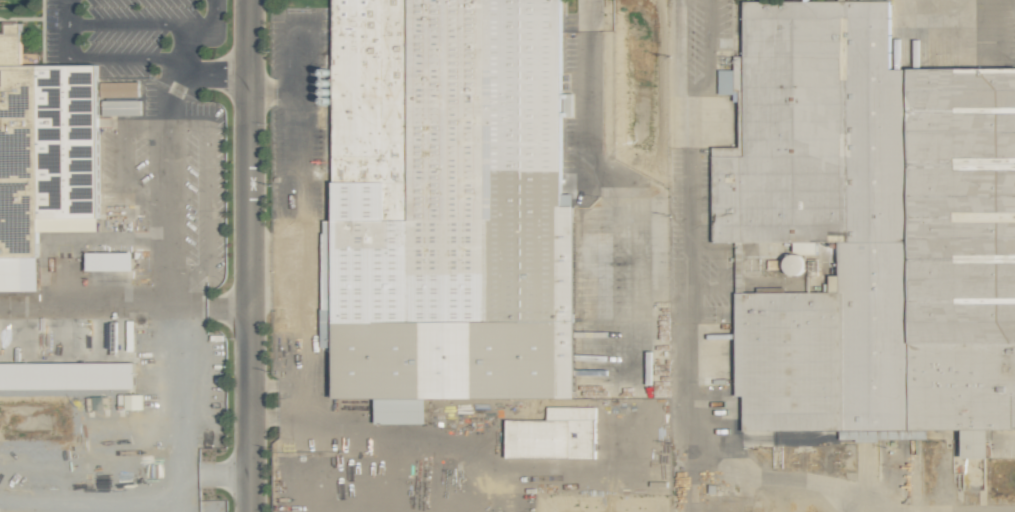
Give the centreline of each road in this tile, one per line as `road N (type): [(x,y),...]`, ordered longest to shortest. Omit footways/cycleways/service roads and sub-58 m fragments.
road 1 (residential): [(247,0),(248,511)]

